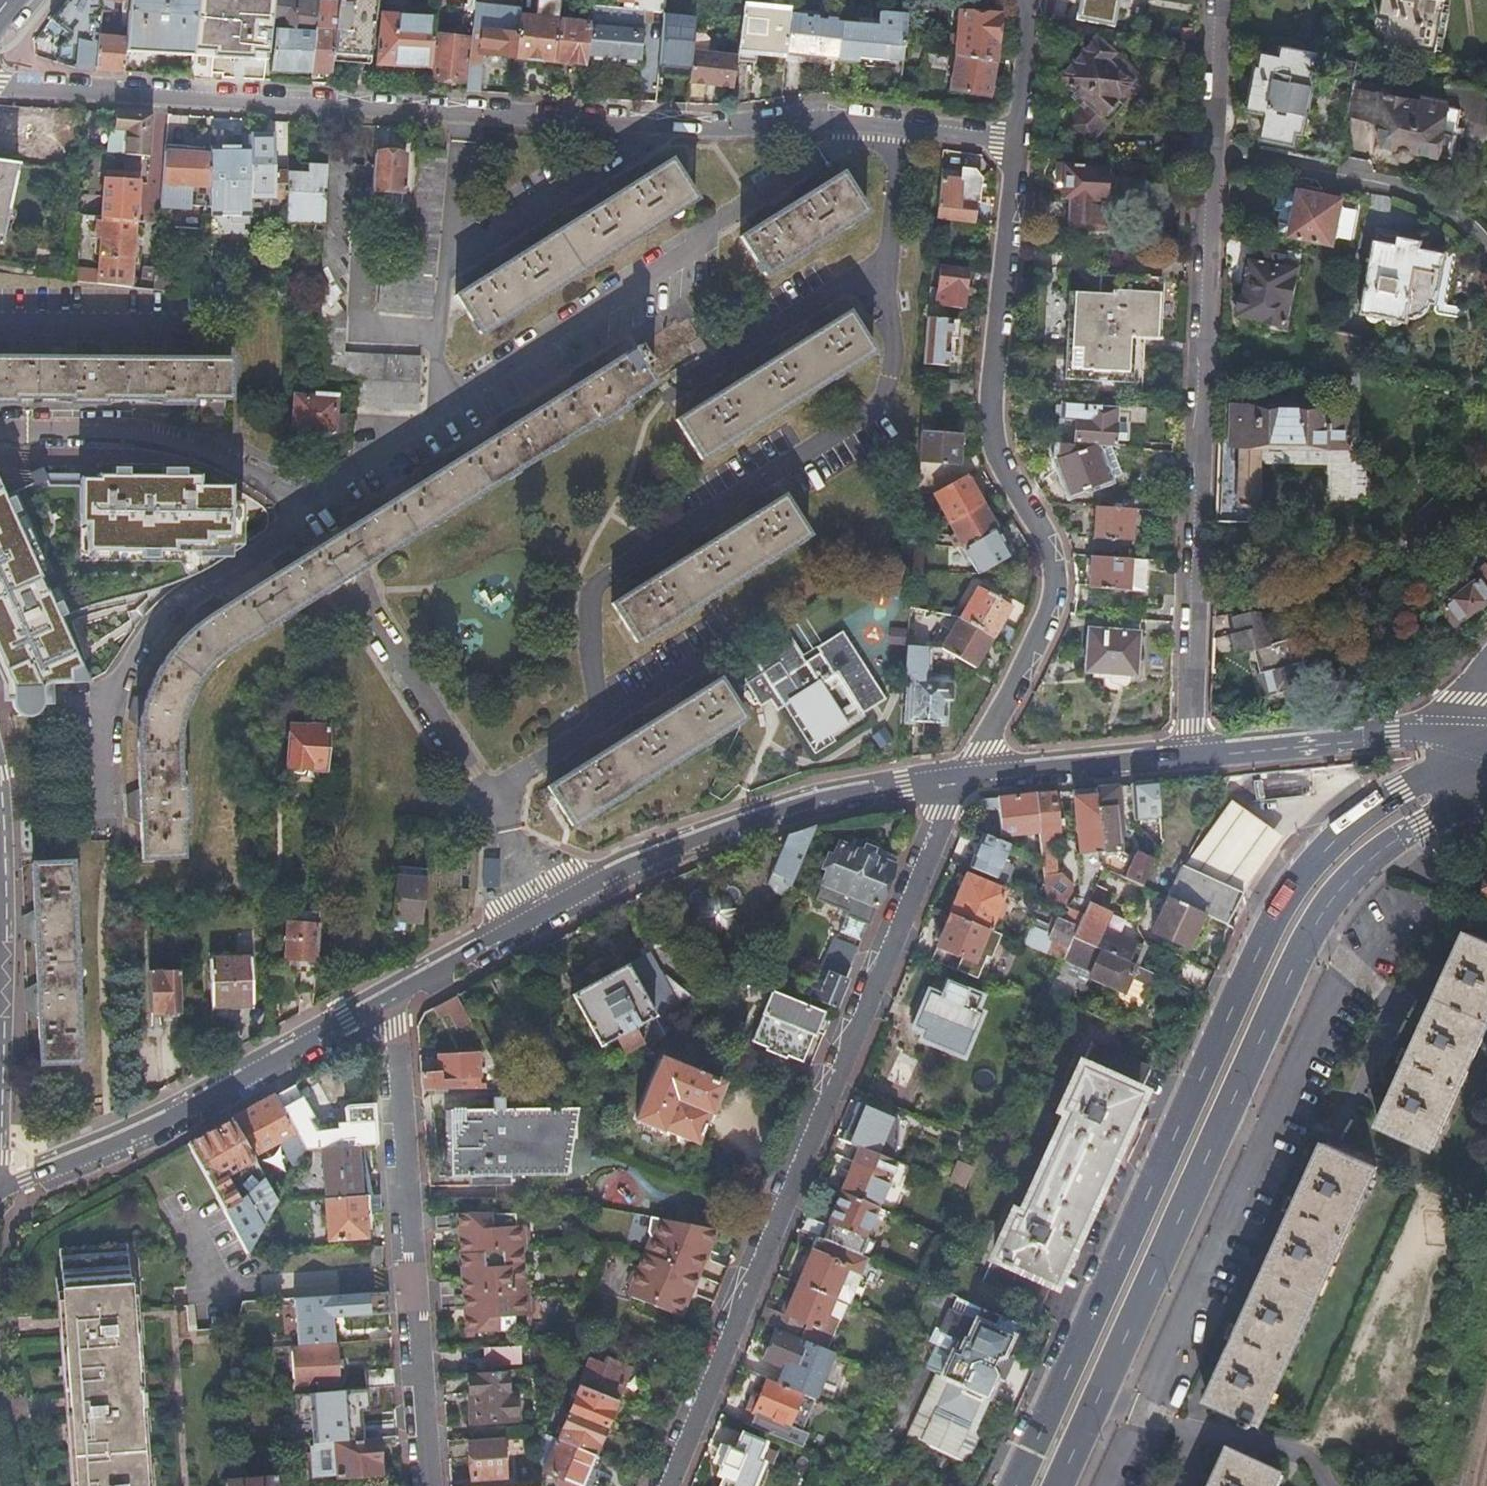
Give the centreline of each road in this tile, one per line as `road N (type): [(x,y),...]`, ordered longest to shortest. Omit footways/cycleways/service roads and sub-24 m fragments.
road 1 (residential): [(0,87),(707,129),(846,121),(1016,142)]
road 2 (primary): [(1471,760),(1397,792),(1338,836),(1272,922),(1014,1485)]
road 3 (primary): [(1056,1485),(1311,935),(1347,882),(1382,850),(1422,823),(1486,798)]
road 4 (residential): [(669,1485),(965,776)]
road 5 (residential): [(1218,0),(1202,273),(1197,752)]
road 6 (residential): [(965,776),(1028,661),(1054,589),(1036,525),(995,444),(991,413),(1016,142)]
road 7 (residential): [(395,995),(635,863),(805,803),(965,776)]
road 8 (residential): [(395,995),(432,1485)]
road 9 (residential): [(0,1194),(123,1141),(395,995)]
road 10 (residential): [(1197,752),(1457,728)]
road 11 (residential): [(965,776),(1197,752)]
road 12 (residential): [(1016,142),(1031,0)]

